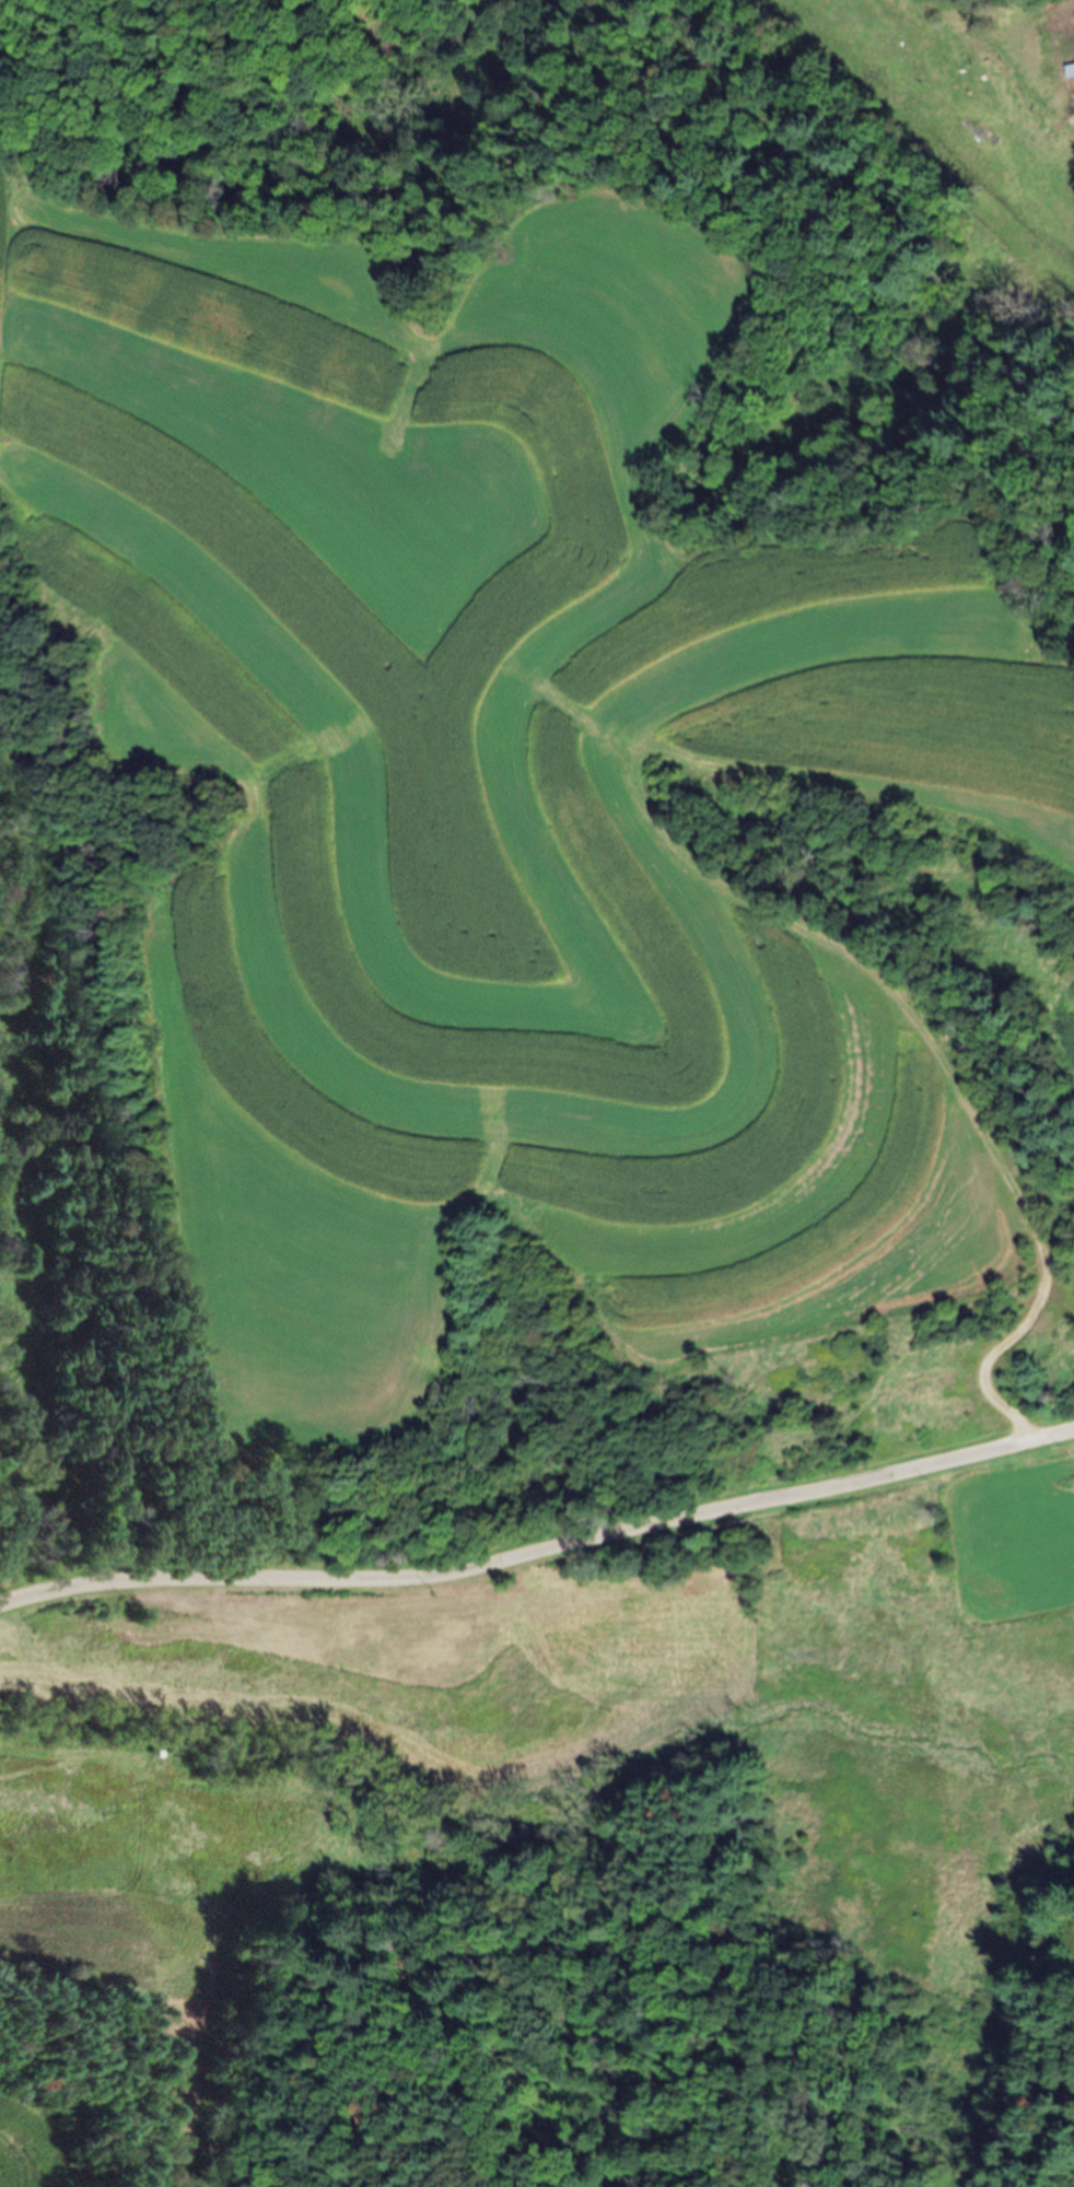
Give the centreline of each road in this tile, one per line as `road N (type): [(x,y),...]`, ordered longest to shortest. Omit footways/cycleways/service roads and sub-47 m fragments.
road 1 (residential): [(0,1607),(104,1583),(404,1579),(465,1570),(1073,1428)]

